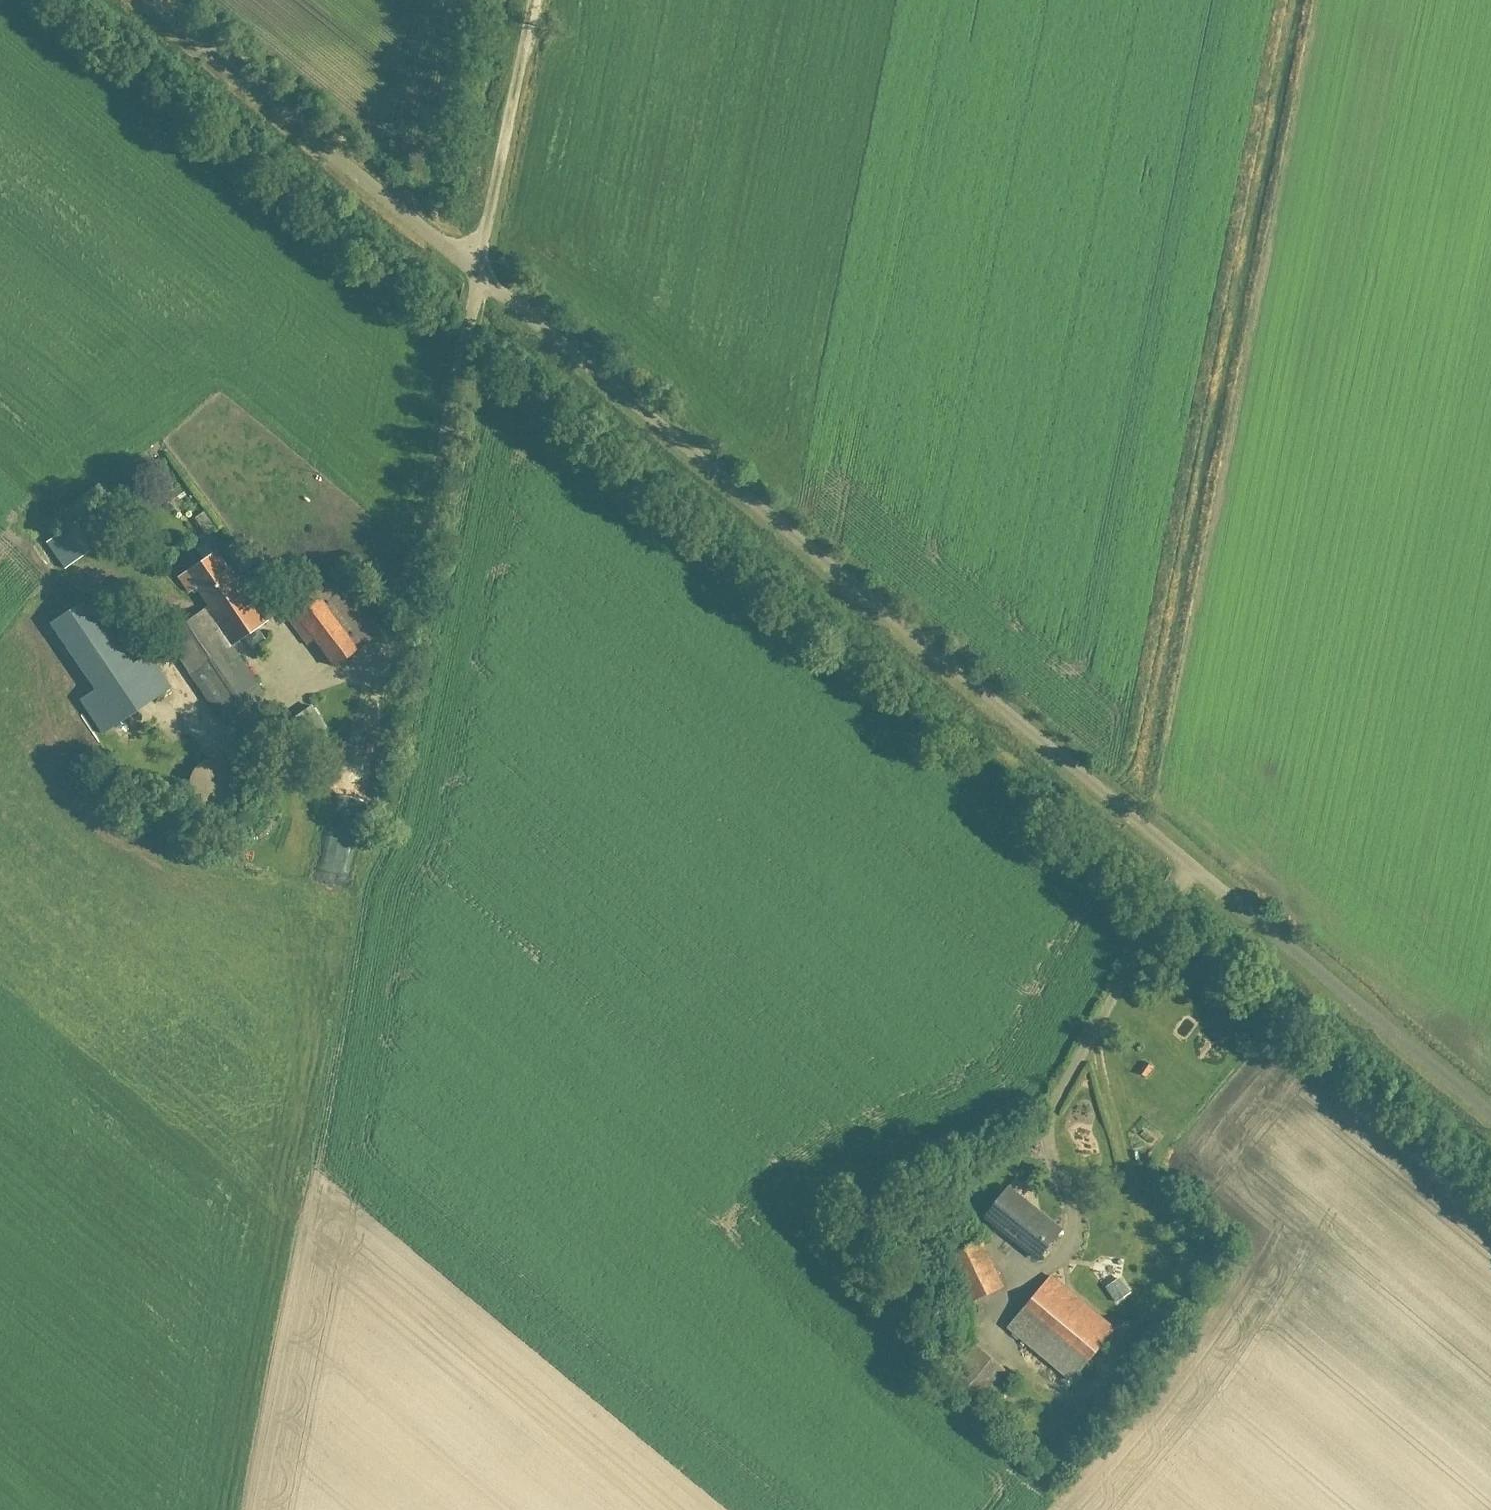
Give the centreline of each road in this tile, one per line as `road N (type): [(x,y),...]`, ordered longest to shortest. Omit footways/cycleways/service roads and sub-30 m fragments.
road 1 (unclassified): [(1490,1115),(479,275)]
road 2 (unclassified): [(479,275),(144,0)]
road 3 (unclassified): [(479,275),(536,0)]

